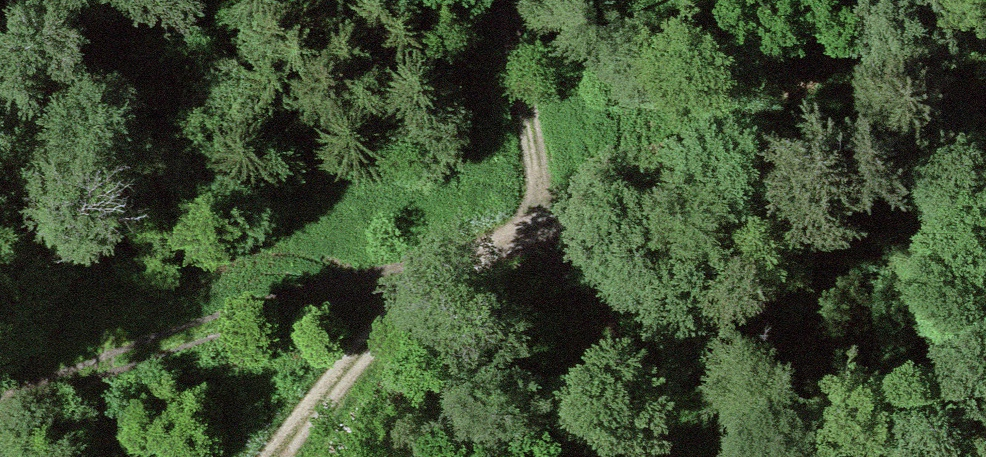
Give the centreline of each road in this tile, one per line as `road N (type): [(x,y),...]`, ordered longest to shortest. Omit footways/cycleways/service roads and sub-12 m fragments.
road 1 (track): [(282,456),(413,288),(464,255),(520,227),(824,140),(985,104)]
road 2 (track): [(0,416),(250,316),(413,288)]
road 3 (track): [(509,0),(548,219)]

